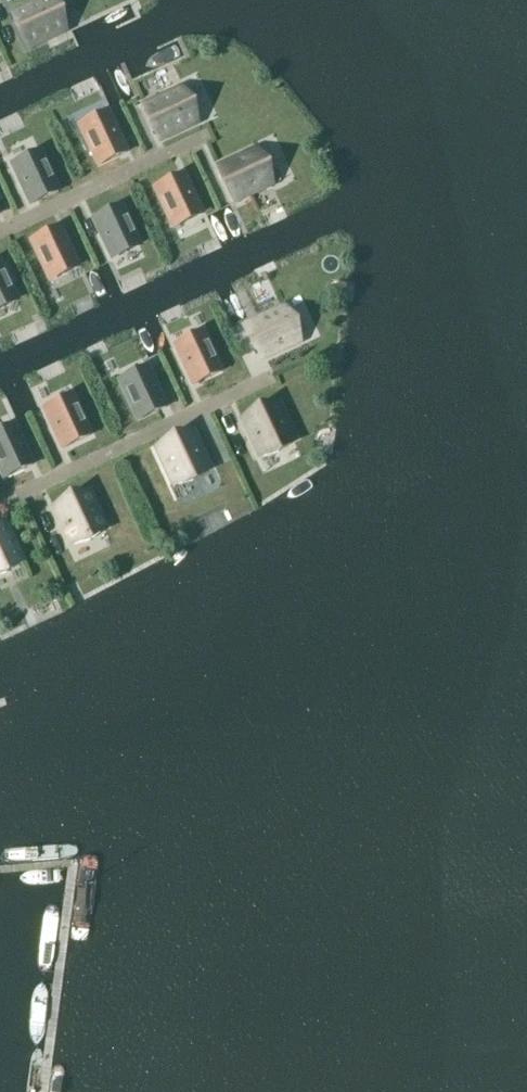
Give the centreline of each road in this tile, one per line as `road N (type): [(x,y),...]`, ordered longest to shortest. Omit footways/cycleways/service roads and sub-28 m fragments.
road 1 (residential): [(0,503),(266,378)]
road 2 (residential): [(0,230),(202,137)]

